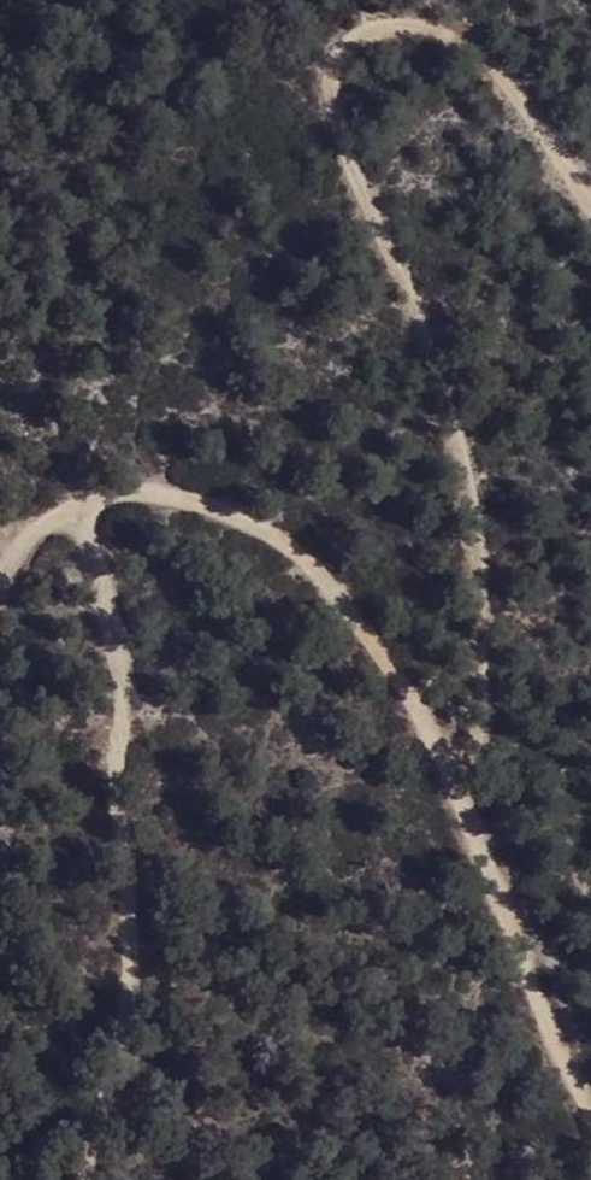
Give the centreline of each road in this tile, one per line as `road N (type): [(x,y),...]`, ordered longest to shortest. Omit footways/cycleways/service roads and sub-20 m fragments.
road 1 (track): [(463,810),(482,683),(465,469),(424,320),(326,91),(339,55),(386,24),(424,25),(470,45),(518,93),(590,207)]
road 2 (track): [(590,1116),(438,747),(359,618),(290,553),(256,530),(127,503),(79,511),(42,536),(0,588)]
road 3 (track): [(79,511),(120,660),(127,910),(129,1014),(98,1127),(94,1179)]

